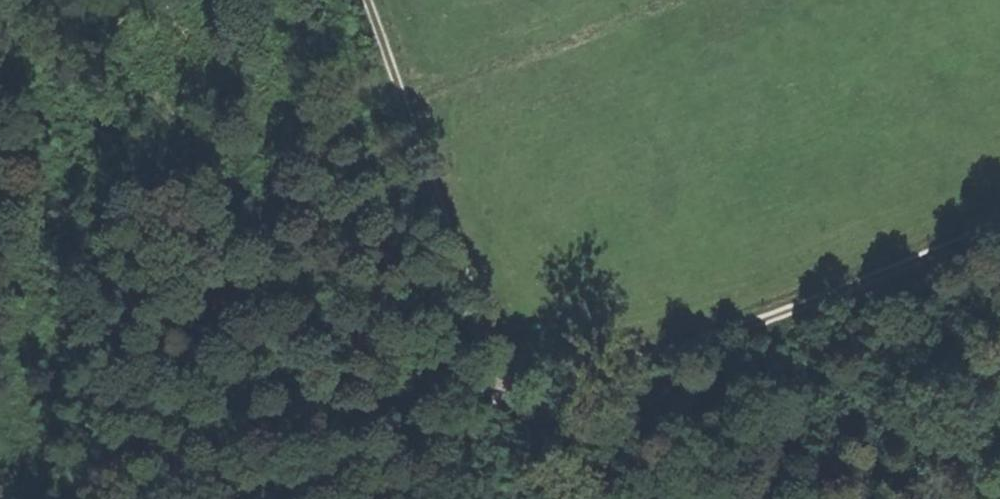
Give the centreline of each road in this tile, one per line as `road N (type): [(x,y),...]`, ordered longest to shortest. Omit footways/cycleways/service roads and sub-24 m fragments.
road 1 (track): [(309,498),(999,239)]
road 2 (track): [(538,414),(389,0)]

